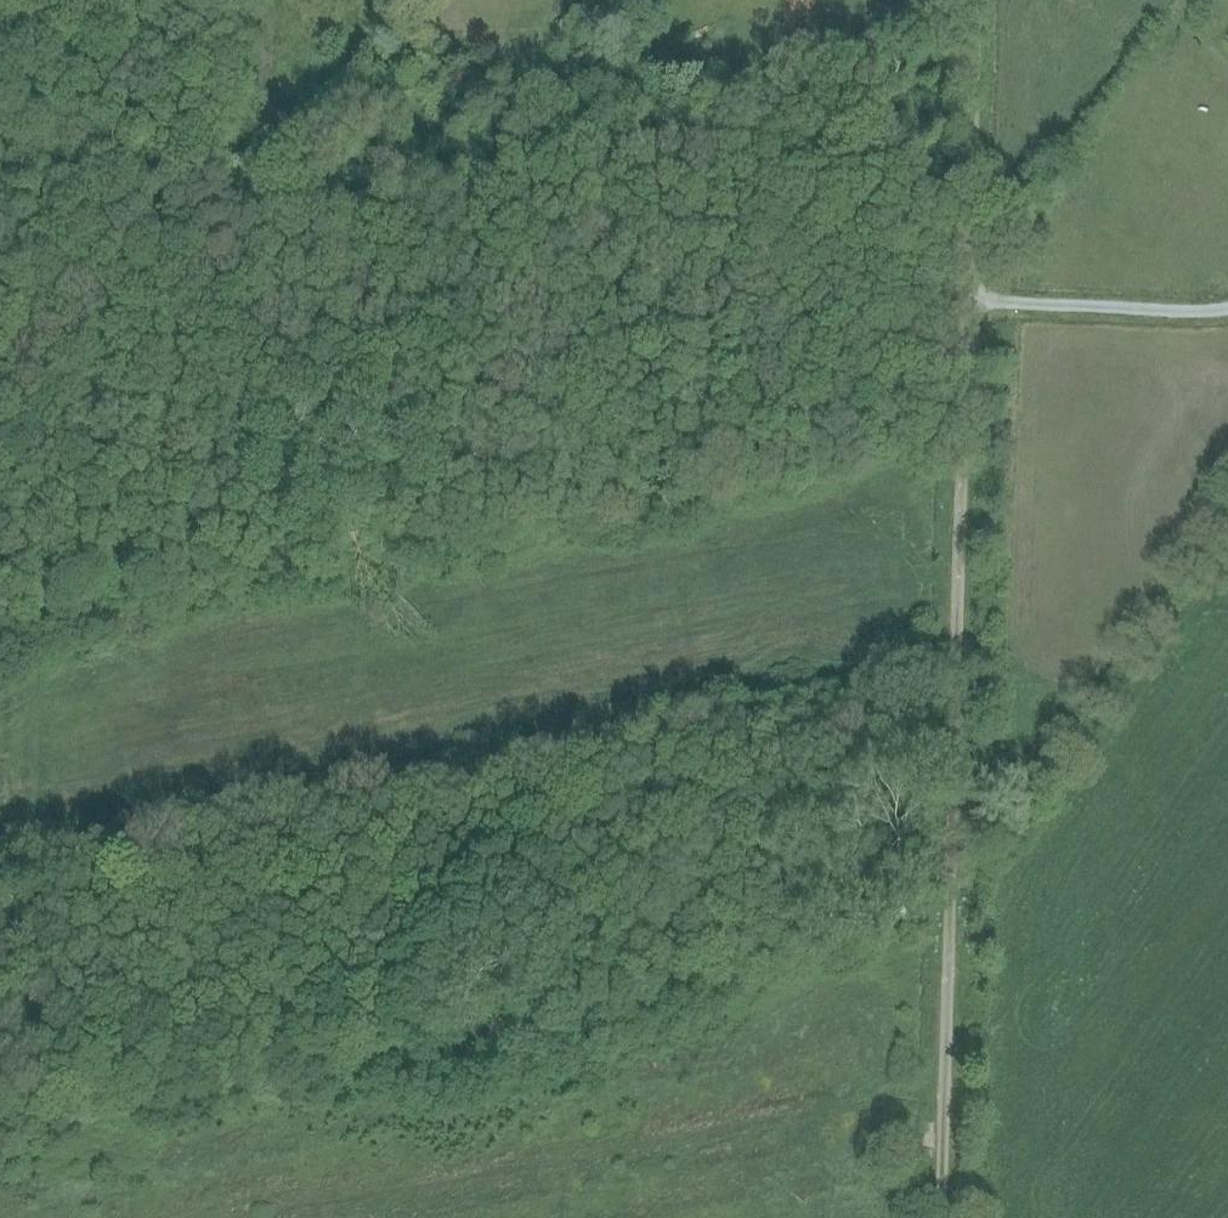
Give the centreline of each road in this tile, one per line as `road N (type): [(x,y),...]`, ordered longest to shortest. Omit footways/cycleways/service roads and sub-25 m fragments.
road 1 (unclassified): [(939,1217),(973,0)]
road 2 (track): [(966,298),(1227,305)]

